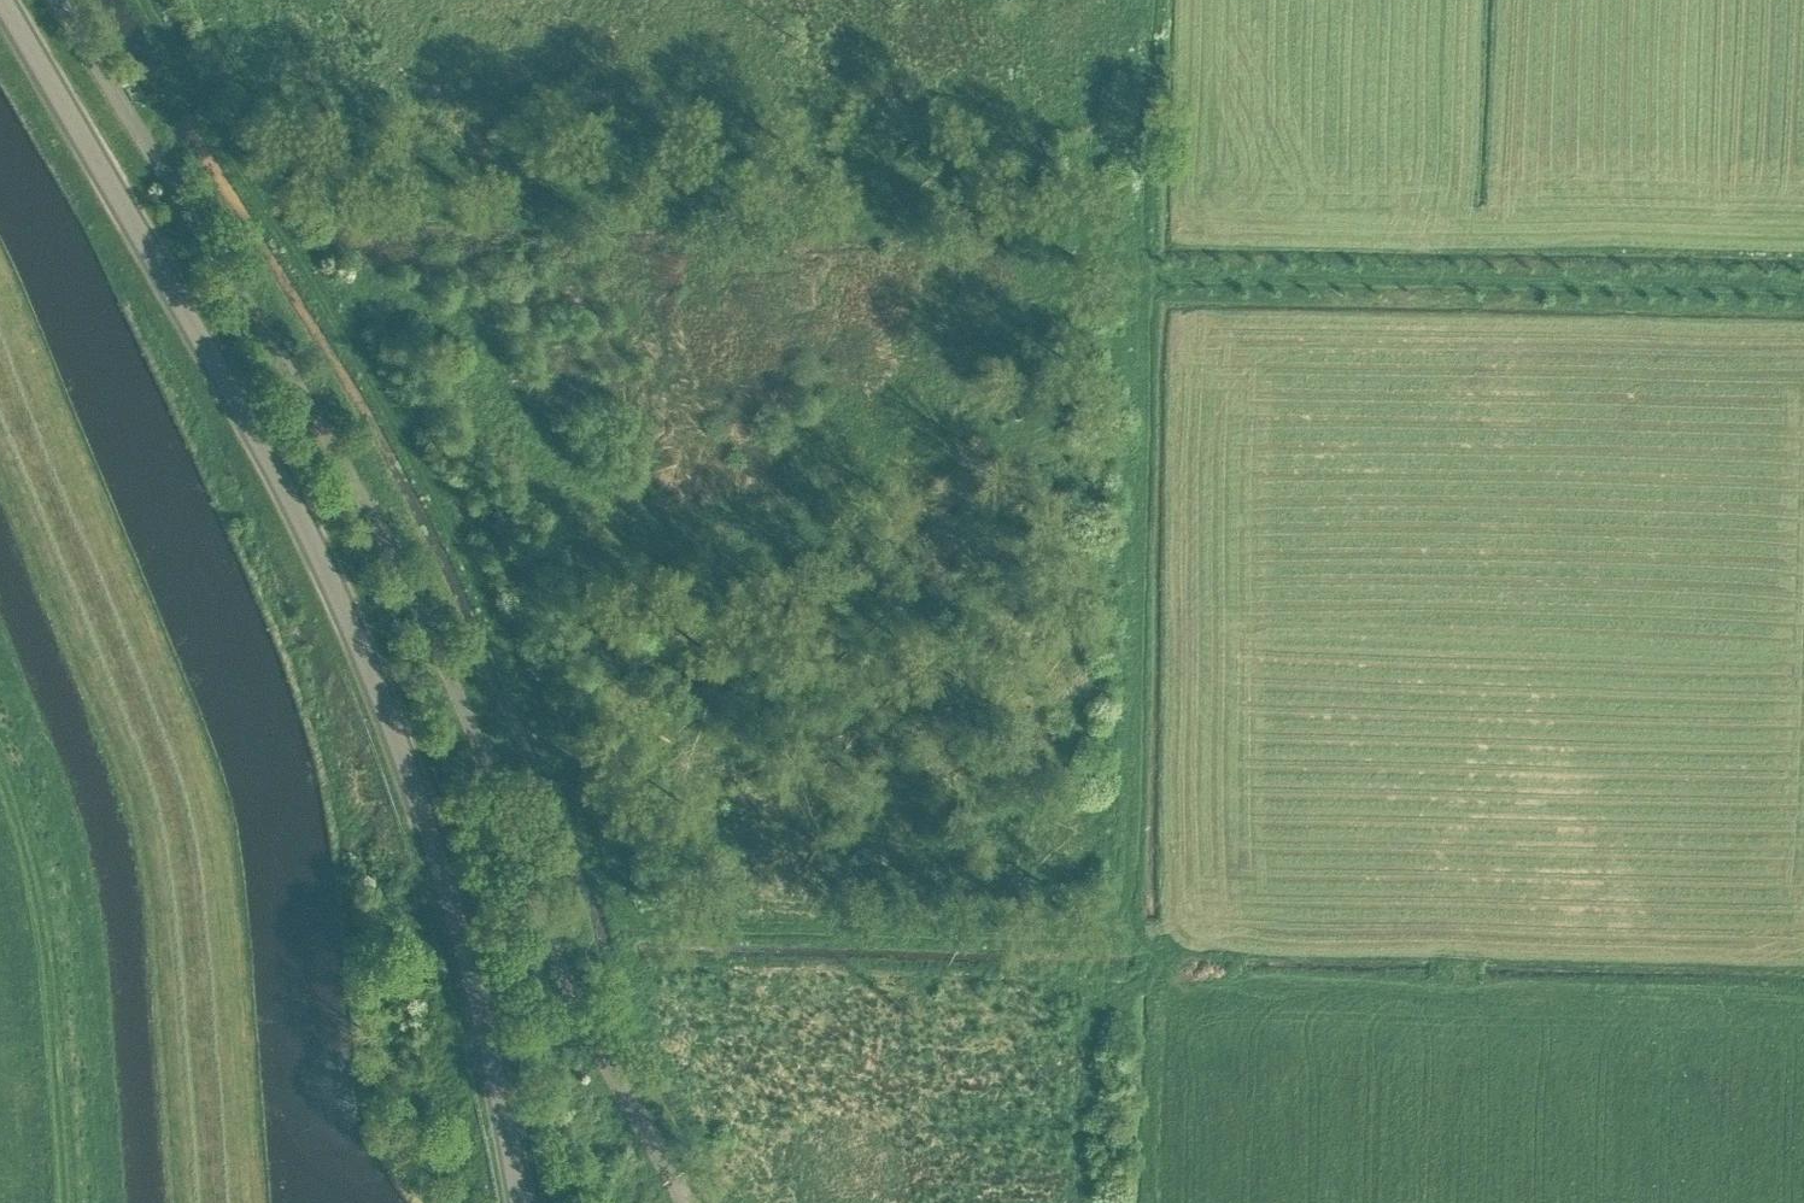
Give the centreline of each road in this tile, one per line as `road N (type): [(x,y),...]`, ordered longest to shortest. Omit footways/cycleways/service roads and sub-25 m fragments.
road 1 (tertiary): [(520,1202),(448,907),(399,744),(348,614),(233,391),(2,0)]

